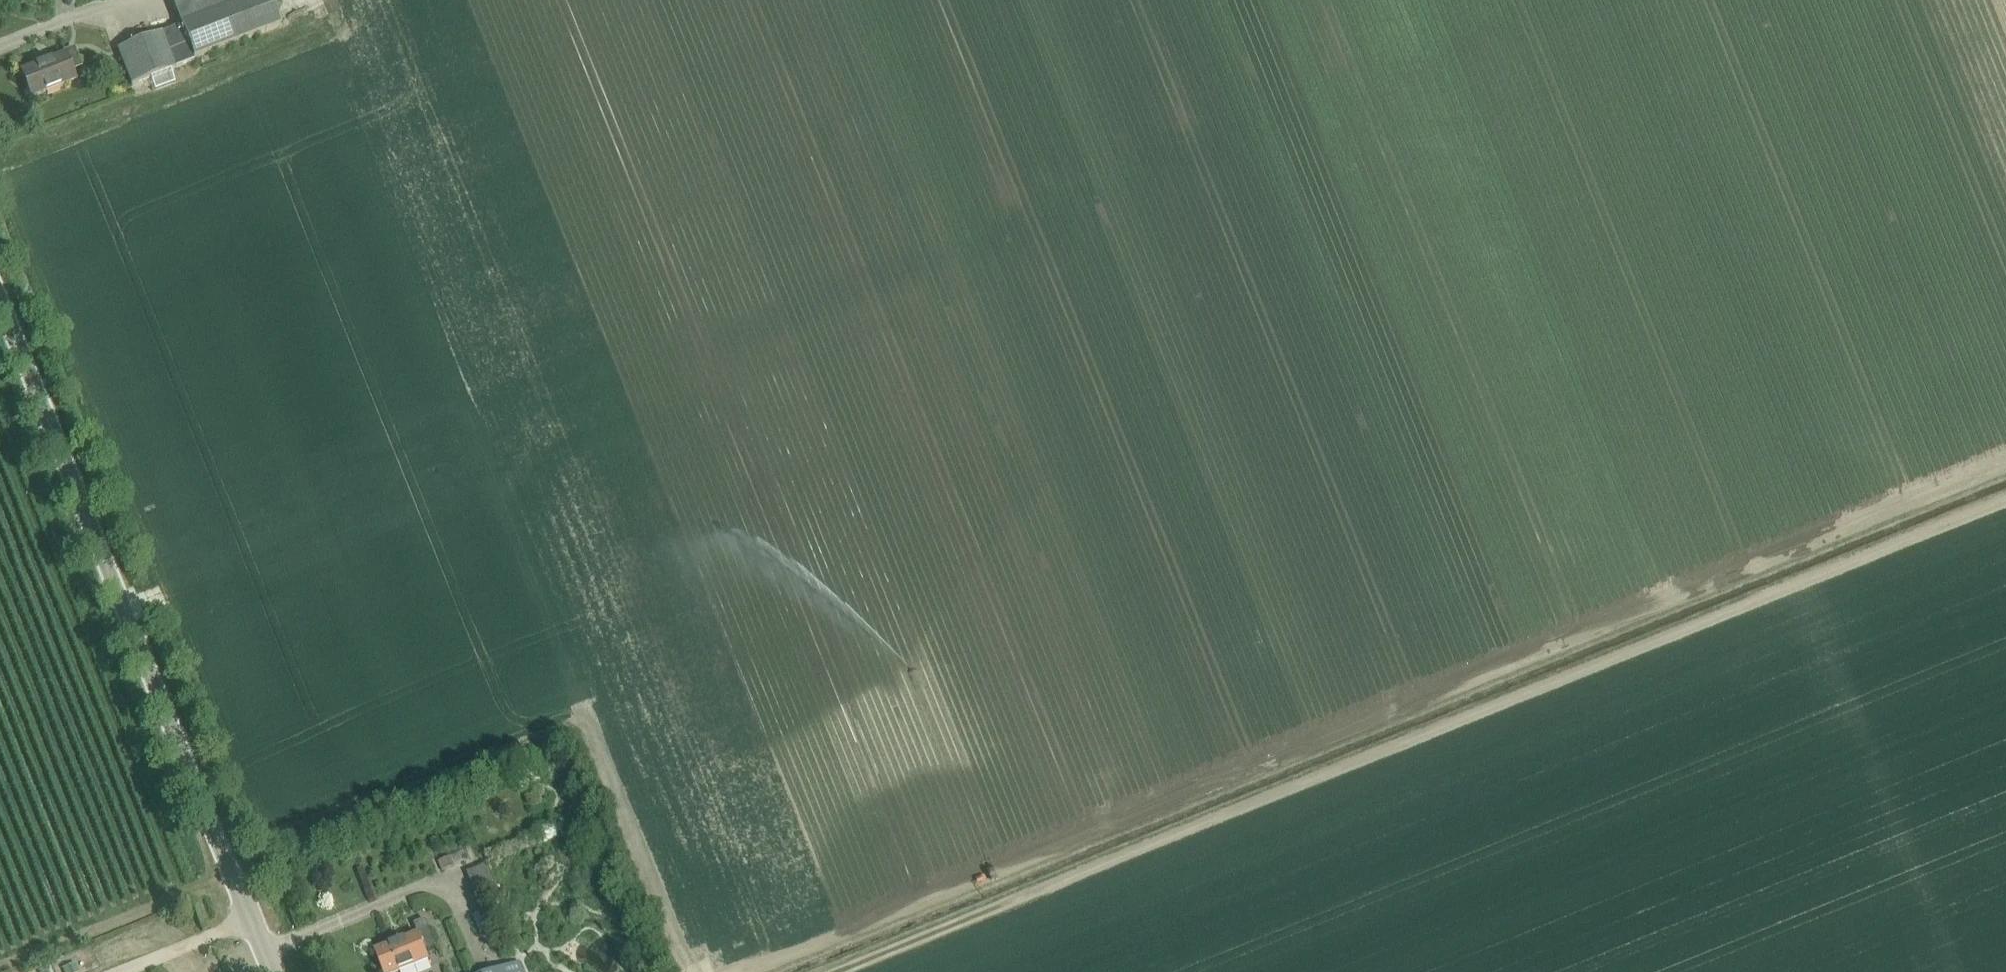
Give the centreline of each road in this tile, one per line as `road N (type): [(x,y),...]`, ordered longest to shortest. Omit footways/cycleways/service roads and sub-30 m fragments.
road 1 (unclassified): [(269,971),(0,303)]

